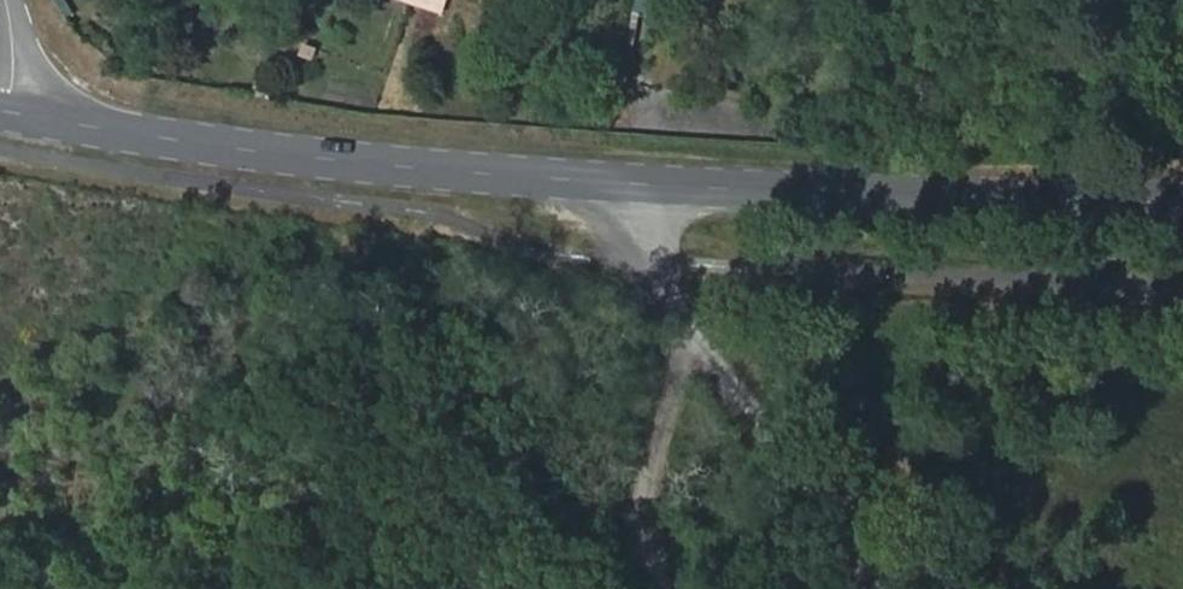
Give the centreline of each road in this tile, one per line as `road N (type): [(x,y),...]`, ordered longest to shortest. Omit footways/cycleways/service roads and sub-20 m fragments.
road 1 (tertiary): [(1182,204),(506,177),(26,115)]
road 2 (track): [(896,588),(656,277),(630,184)]
road 3 (track): [(678,588),(647,515),(695,333)]

